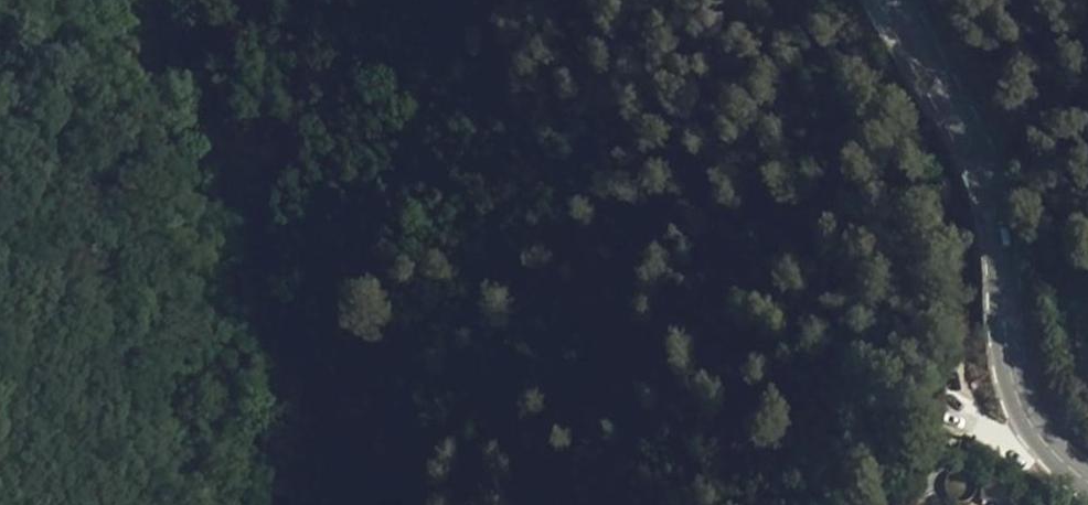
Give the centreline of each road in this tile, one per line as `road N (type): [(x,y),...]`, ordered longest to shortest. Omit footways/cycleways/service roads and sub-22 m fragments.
road 1 (tertiary): [(888,0),(985,172),(1009,371),(1024,410),(1046,443),(1087,481)]

